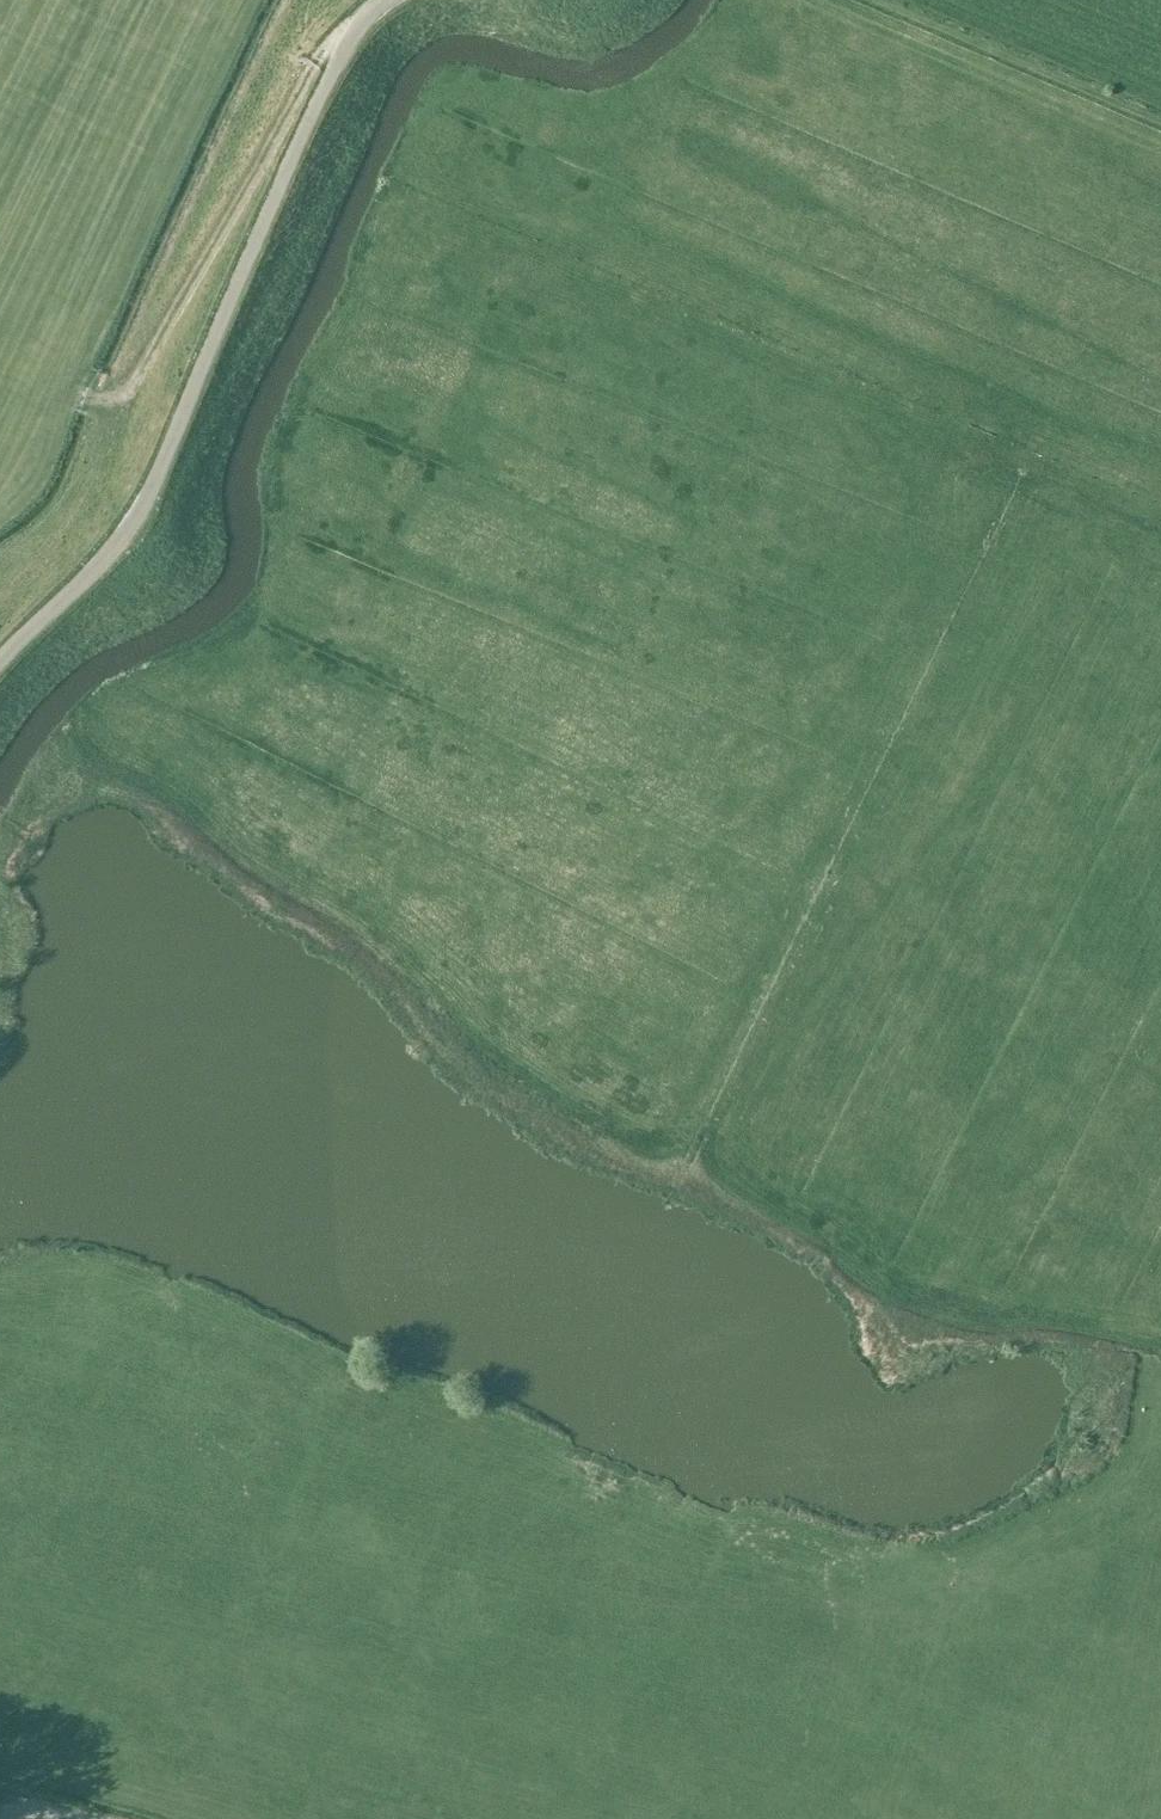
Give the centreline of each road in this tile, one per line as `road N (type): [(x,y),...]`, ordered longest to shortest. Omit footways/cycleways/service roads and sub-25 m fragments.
road 1 (unclassified): [(389,0),(338,60),(149,496),(111,552),(0,663)]
road 2 (track): [(80,391),(128,392),(333,42),(362,23)]

